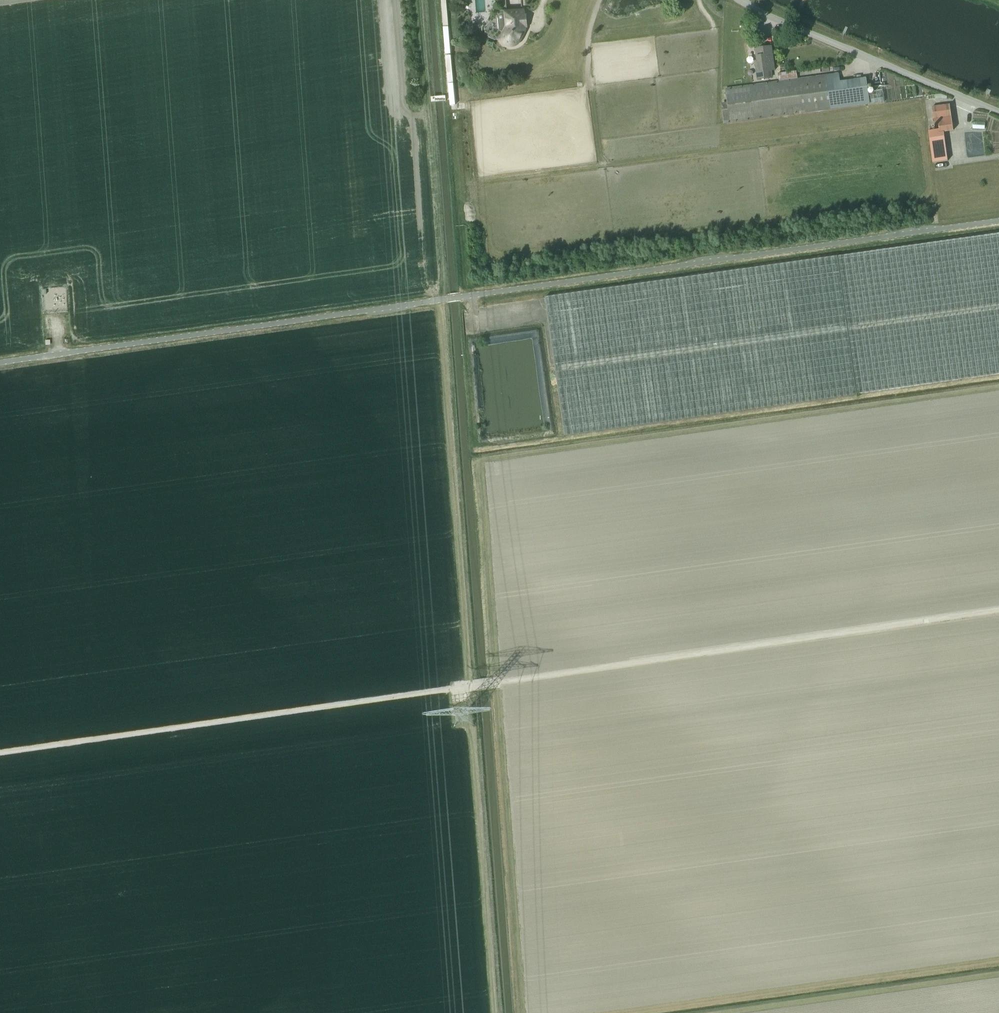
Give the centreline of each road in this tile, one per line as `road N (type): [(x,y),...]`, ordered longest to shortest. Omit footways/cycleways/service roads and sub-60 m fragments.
road 1 (unclassified): [(0,362),(998,220)]
road 2 (unclassified): [(998,113),(744,2)]

